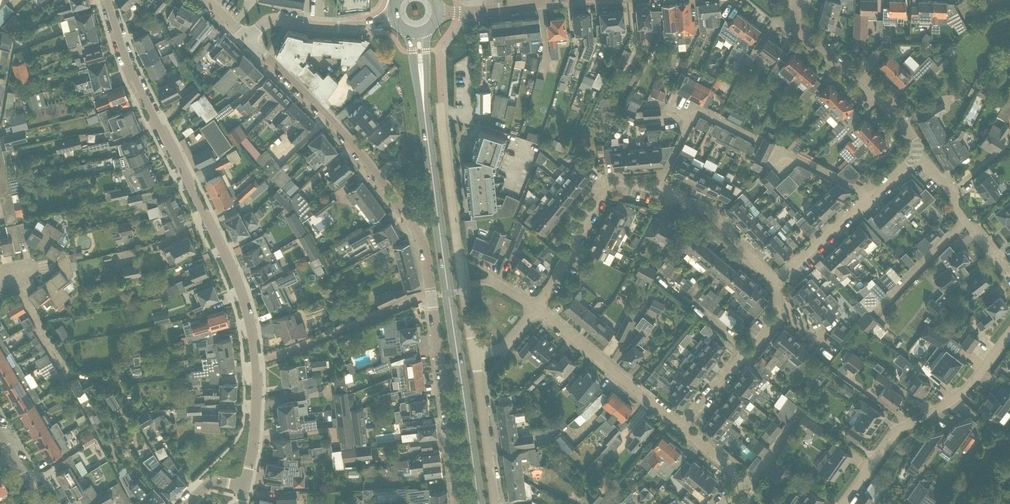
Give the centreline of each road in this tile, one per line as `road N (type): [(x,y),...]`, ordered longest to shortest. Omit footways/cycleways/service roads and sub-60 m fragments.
road 1 (residential): [(244,482),(254,361),(241,298),(106,0)]
road 2 (secondary): [(478,503),(421,79)]
road 3 (residential): [(534,309),(600,192),(623,181),(714,217),(777,281)]
road 4 (residential): [(431,296),(422,241),(389,195),(249,41)]
road 5 (residential): [(476,361),(442,114)]
road 6 (unclassified): [(843,503),(895,430),(964,391),(1009,335)]
road 7 (unclassified): [(456,503),(431,296)]
road 8 (residential): [(917,154),(915,139),(862,77),(799,30),(794,0)]
road 9 (residential): [(683,427),(534,309)]
road 10 (residential): [(777,281),(917,154)]
road 11 (residential): [(683,427),(780,315),(777,281)]
road 12 (unclassified): [(476,361),(497,503)]
road 13 (residential): [(917,154),(996,259)]

